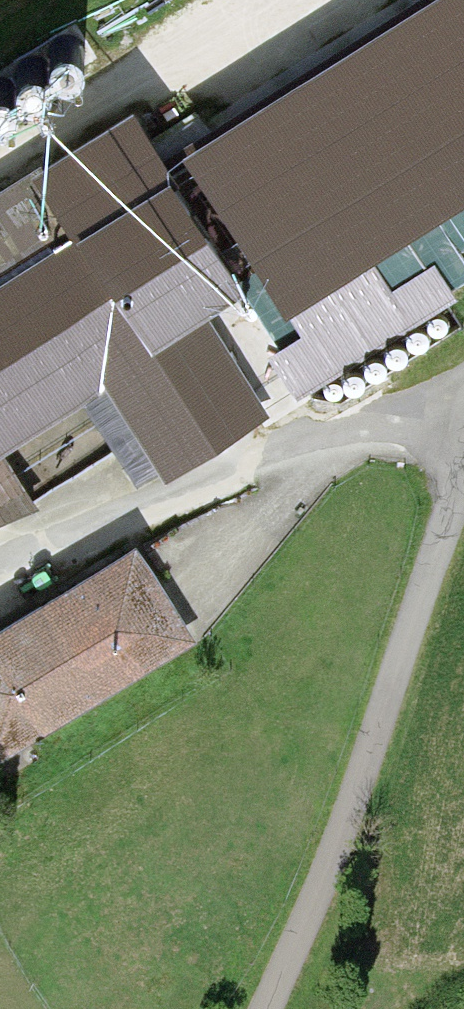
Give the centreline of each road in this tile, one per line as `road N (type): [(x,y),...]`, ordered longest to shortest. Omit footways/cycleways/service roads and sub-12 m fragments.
road 1 (unclassified): [(265,1008),(340,825),(463,451)]
road 2 (track): [(0,567),(378,427),(463,405)]

